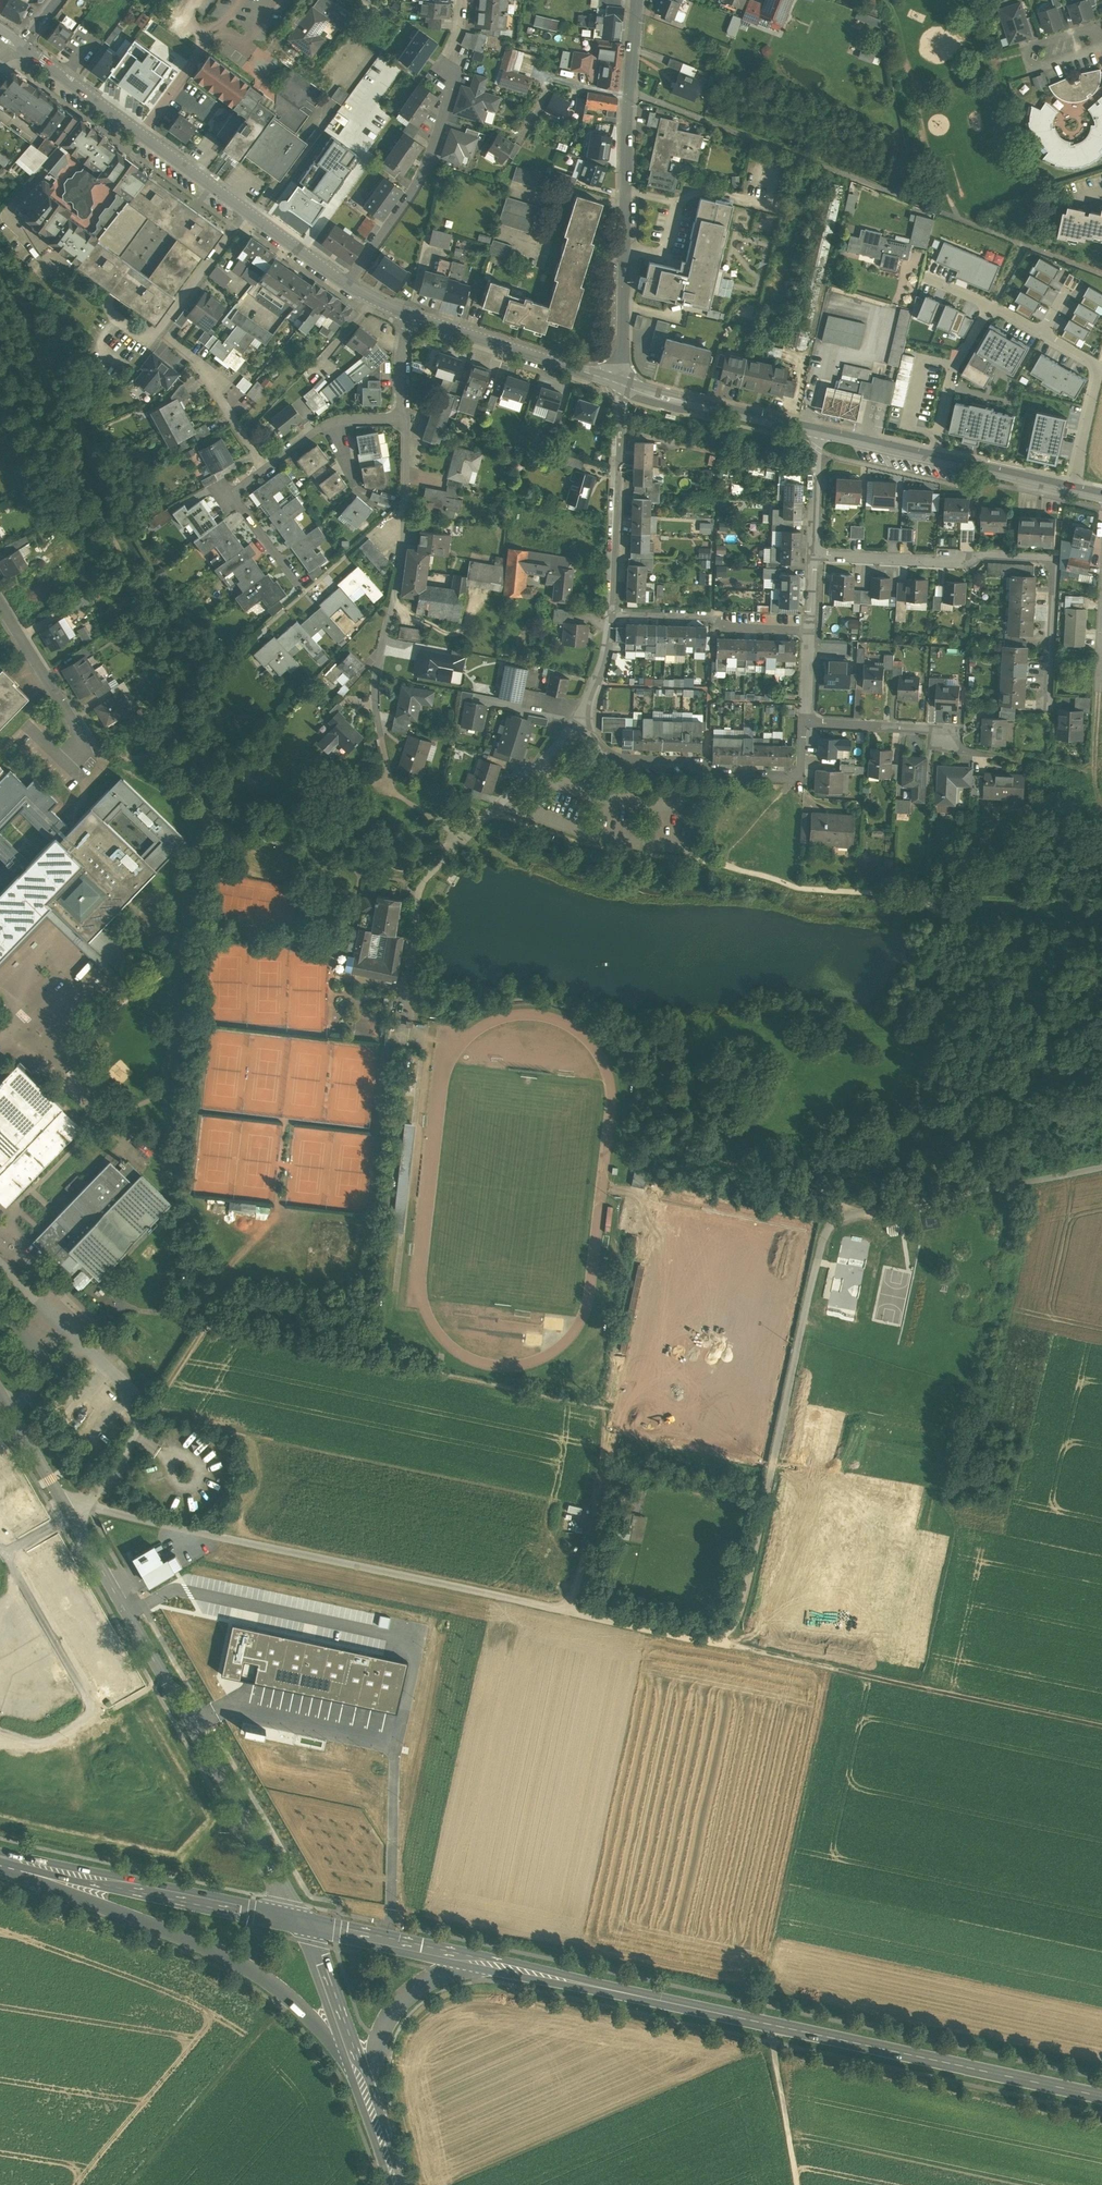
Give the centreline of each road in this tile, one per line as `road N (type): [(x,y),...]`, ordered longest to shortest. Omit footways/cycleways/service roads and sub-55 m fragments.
road 1 (secondary): [(643,1996),(1101,2095)]
road 2 (tertiary): [(13,41),(347,284)]
road 3 (secondary): [(0,1873),(231,1961),(351,2048)]
road 4 (track): [(1101,1729),(722,1644)]
road 5 (residential): [(620,386),(636,0)]
road 6 (track): [(838,1672),(754,2020)]
road 7 (tertiary): [(71,1519),(249,1828)]
road 8 (secondary): [(643,1996),(303,1917)]
road 9 (secondary): [(0,1864),(314,1935)]
road 10 (residential): [(347,284),(414,192),(440,133),(456,73),(447,70),(448,55),(461,0)]
road 11 (secondary): [(303,1917),(0,1855)]
road 12 (residential): [(571,718),(619,760),(796,777),(805,720)]
road 13 (tertiary): [(347,284),(410,316),(620,386)]
road 14 (residential): [(0,1730),(43,1743),(92,1710),(6,1555)]
road 15 (tertiary): [(828,433),(1101,494)]
road 16 (track): [(852,1214),(1101,1168)]
road 17 (track): [(135,2184),(287,2014)]
road 18 (tertiary): [(620,386),(828,433)]
road 19 (track): [(619,432),(819,473)]
road 20 (residential): [(612,612),(712,616),(724,627),(809,627)]
road 21 (residential): [(809,627),(828,433)]
road 22 (secondary): [(452,1964),(643,1996)]
road 23 (secondary): [(381,2126),(374,2084),(385,2027),(452,1964)]
road 24 (residential): [(0,613),(81,751),(64,768)]
road 25 (track): [(772,2024),(797,2184)]
road 26 (residential): [(264,467),(229,491),(301,584)]
road 27 (residential): [(264,467),(197,362),(173,343)]
road 28 (residential): [(805,720),(945,728),(945,739)]
road 29 (tertiary): [(0,1389),(71,1519)]
road 30 (secondary): [(314,1935),(452,1964)]

